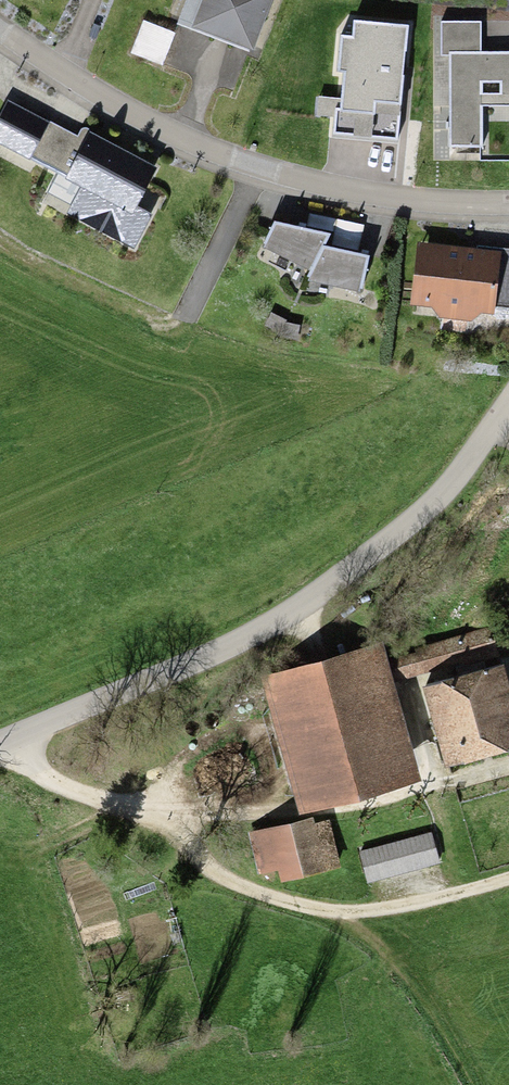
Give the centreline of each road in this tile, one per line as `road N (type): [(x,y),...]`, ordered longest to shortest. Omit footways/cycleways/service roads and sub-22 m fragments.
road 1 (unclassified): [(0,758),(329,605),(447,515),(508,422)]
road 2 (residential): [(508,205),(452,208),(299,189),(166,138),(0,32)]
road 3 (track): [(30,746),(87,799),(249,895),(328,914),(392,910),(508,881)]

